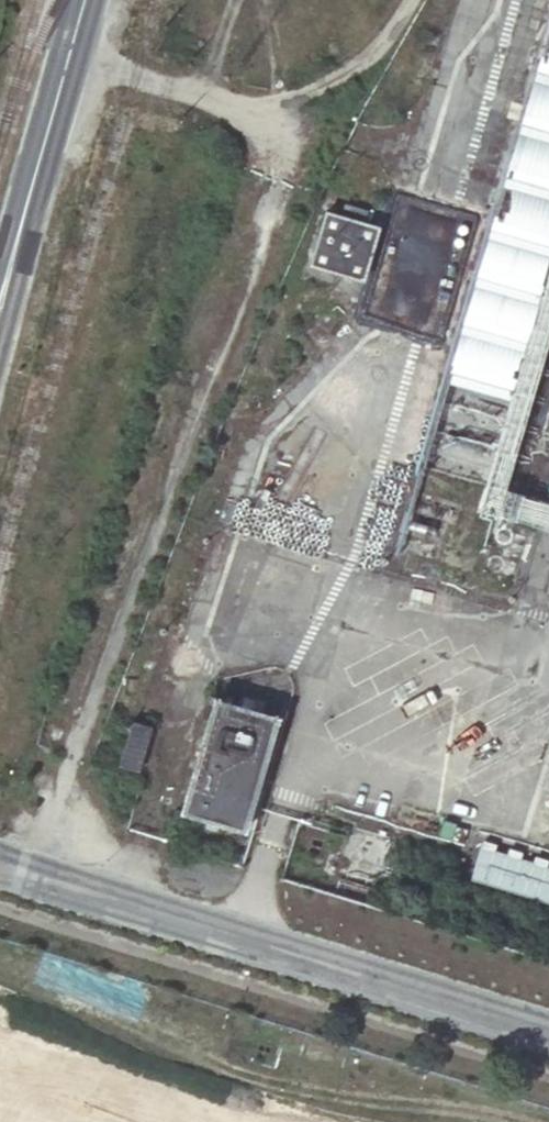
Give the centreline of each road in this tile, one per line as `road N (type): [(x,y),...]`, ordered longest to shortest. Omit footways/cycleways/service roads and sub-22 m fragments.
road 1 (tertiary): [(0,865),(548,1037)]
road 2 (tertiary): [(0,294),(85,0)]

